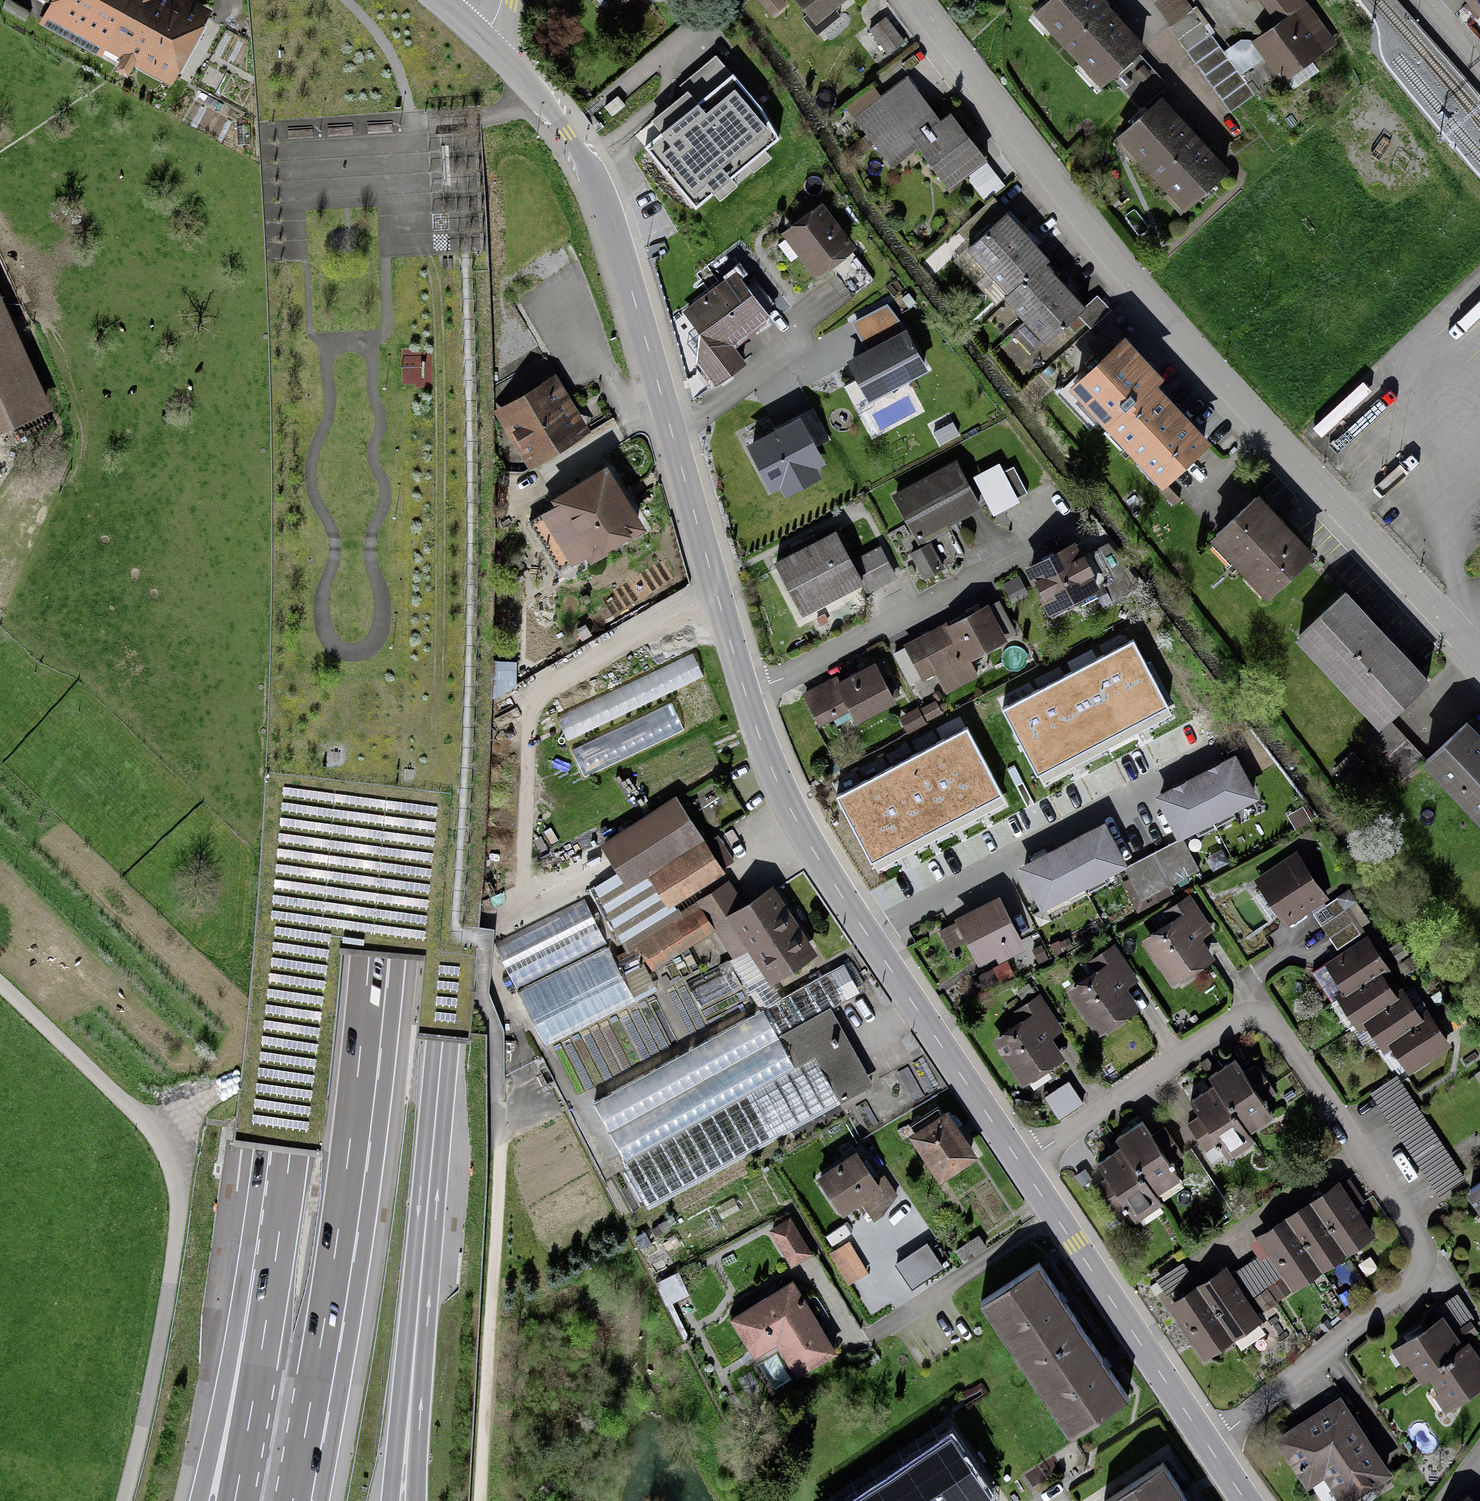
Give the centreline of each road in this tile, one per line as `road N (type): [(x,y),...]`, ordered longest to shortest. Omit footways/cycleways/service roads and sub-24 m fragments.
road 1 (tertiary): [(481,37),(544,101),(593,177),(757,735),(783,798),(1247,1500)]
road 2 (motorway): [(293,1500),(348,1161),(379,804),(383,421),(364,0)]
road 3 (trunk): [(443,0),(462,289),(466,603),(456,879),(416,1334)]
road 4 (motorway): [(301,0),(316,197),(320,797),(274,1272)]
road 5 (unclassified): [(917,0),(1134,280),(1479,658)]
road 6 (track): [(481,1500),(501,1145),(483,938)]
road 7 (track): [(432,786),(442,534),(439,291),(428,257)]
road 8 (track): [(718,602),(608,652),(544,694),(530,720),(522,905)]
road 9 (motorway): [(274,1272),(199,1500)]
road 10 (motorway): [(274,1272),(235,1500)]
road 11 (trunk): [(416,1334),(390,1500)]
road 12 (trunk): [(416,1500),(416,1334)]
road 13 (track): [(490,918),(602,868)]

